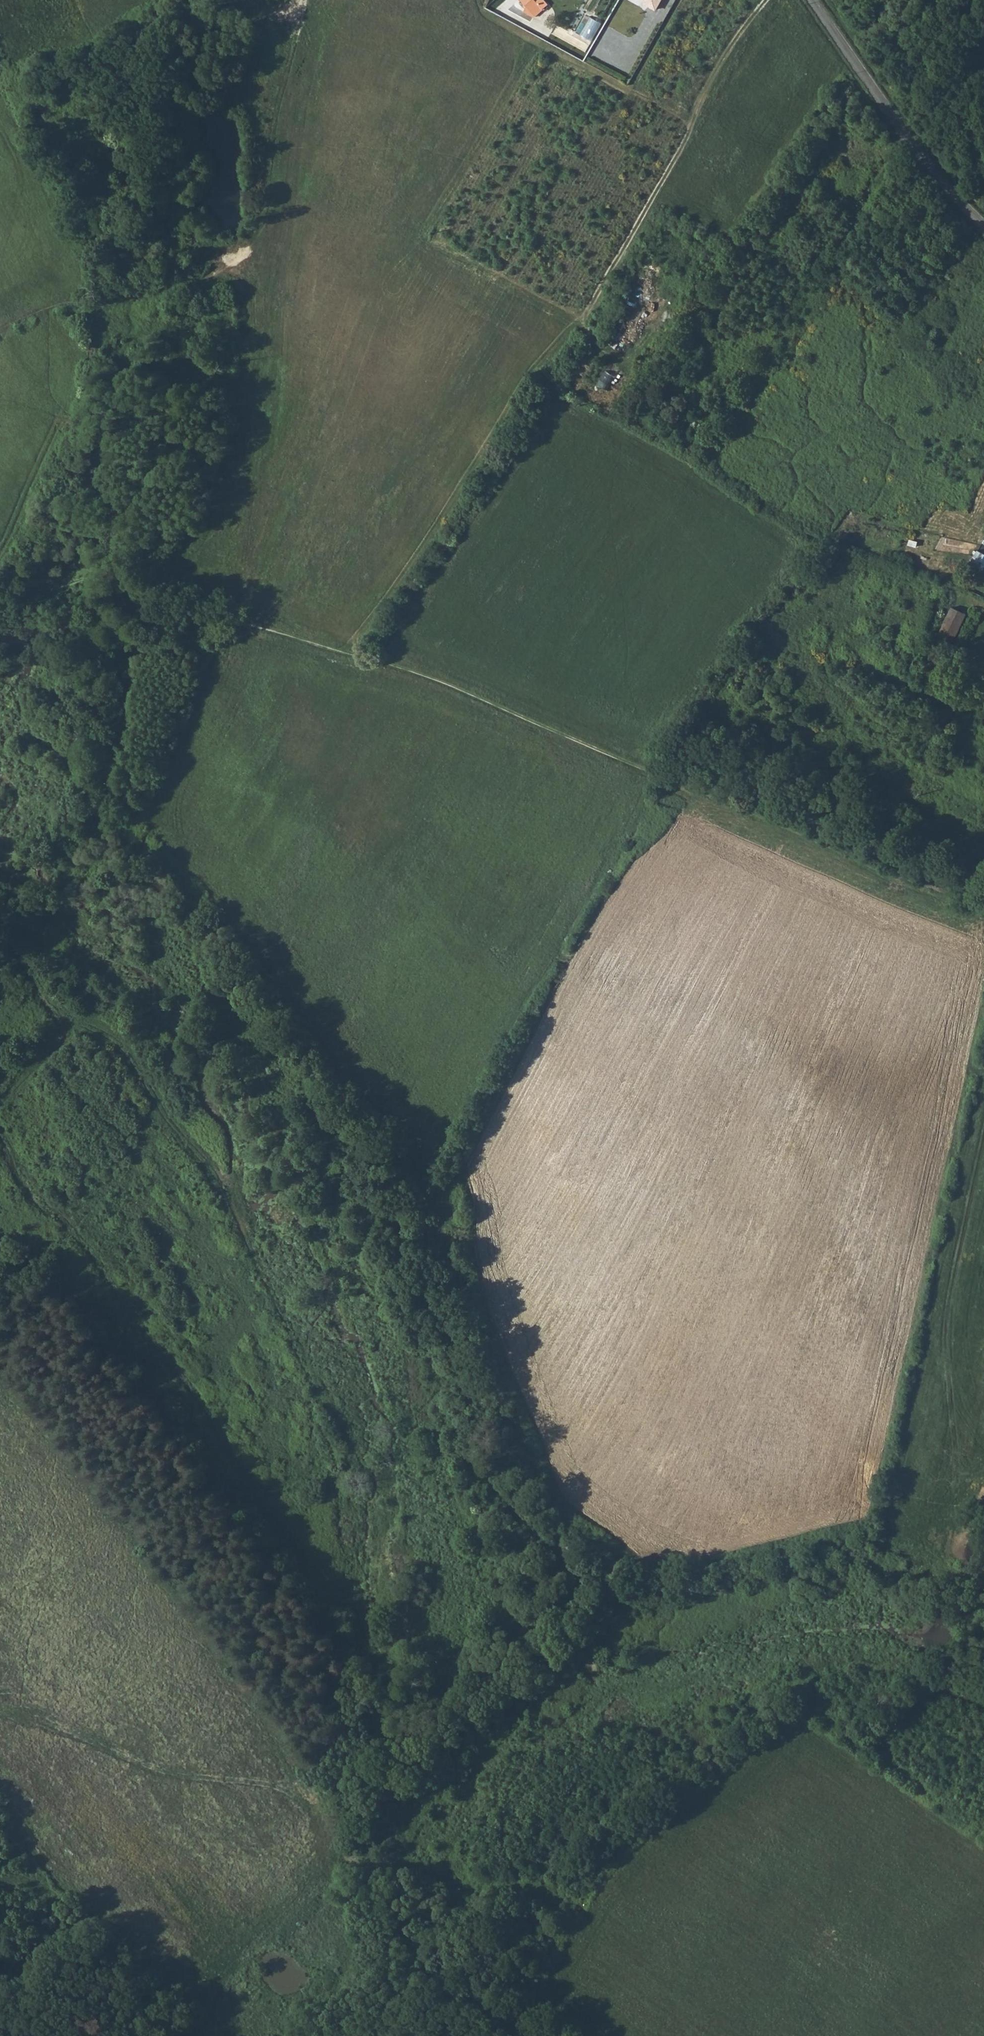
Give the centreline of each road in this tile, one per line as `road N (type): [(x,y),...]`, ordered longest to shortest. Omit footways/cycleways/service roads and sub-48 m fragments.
road 1 (track): [(0,635),(192,617),(290,630),(475,693),(983,899)]
road 2 (track): [(0,334),(55,309),(125,301),(239,271),(262,231),(277,66),(302,0)]
road 3 (unclassified): [(815,0),(895,119),(983,223)]

